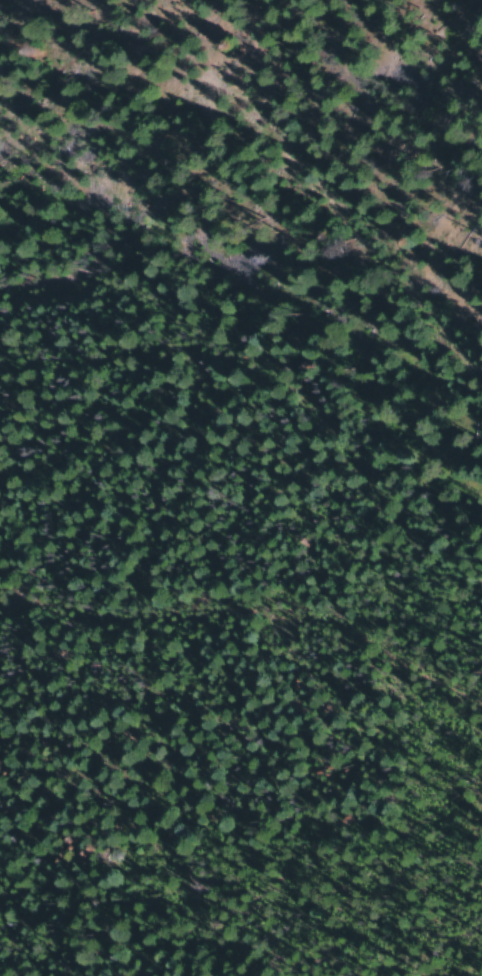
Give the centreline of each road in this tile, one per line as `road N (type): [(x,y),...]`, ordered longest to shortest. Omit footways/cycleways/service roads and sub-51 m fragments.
road 1 (track): [(108,0),(297,266),(481,478)]
road 2 (track): [(481,710),(297,643),(177,637),(0,682)]

